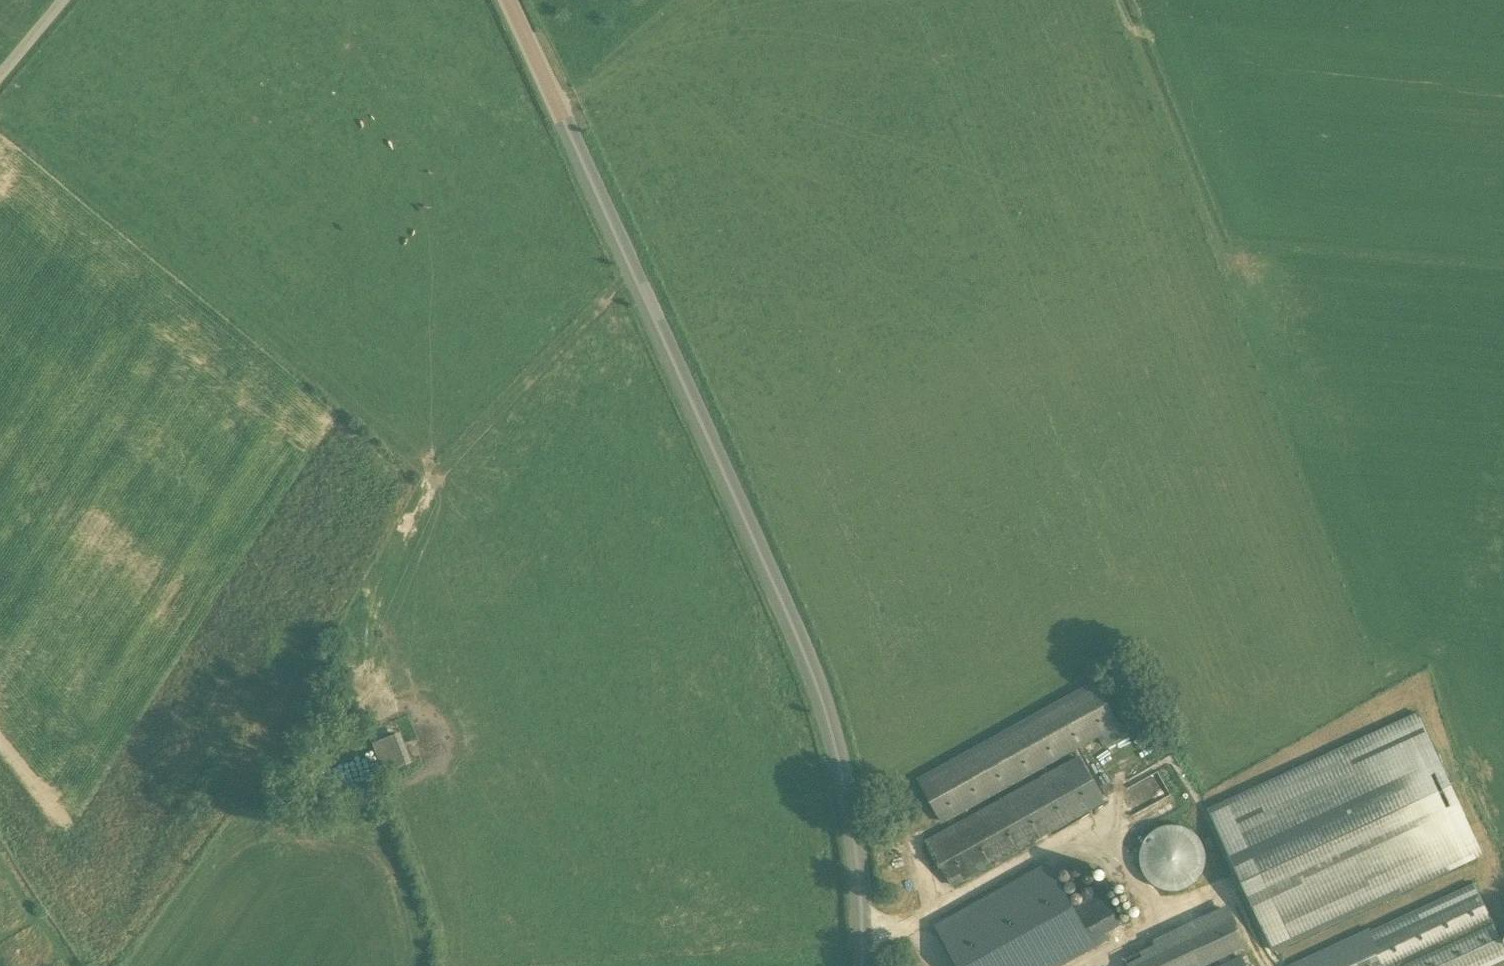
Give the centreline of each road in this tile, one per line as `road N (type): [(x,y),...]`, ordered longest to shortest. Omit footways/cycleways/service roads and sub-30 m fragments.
road 1 (tertiary): [(860,965),(854,814),(818,680),(742,500),(501,0)]

